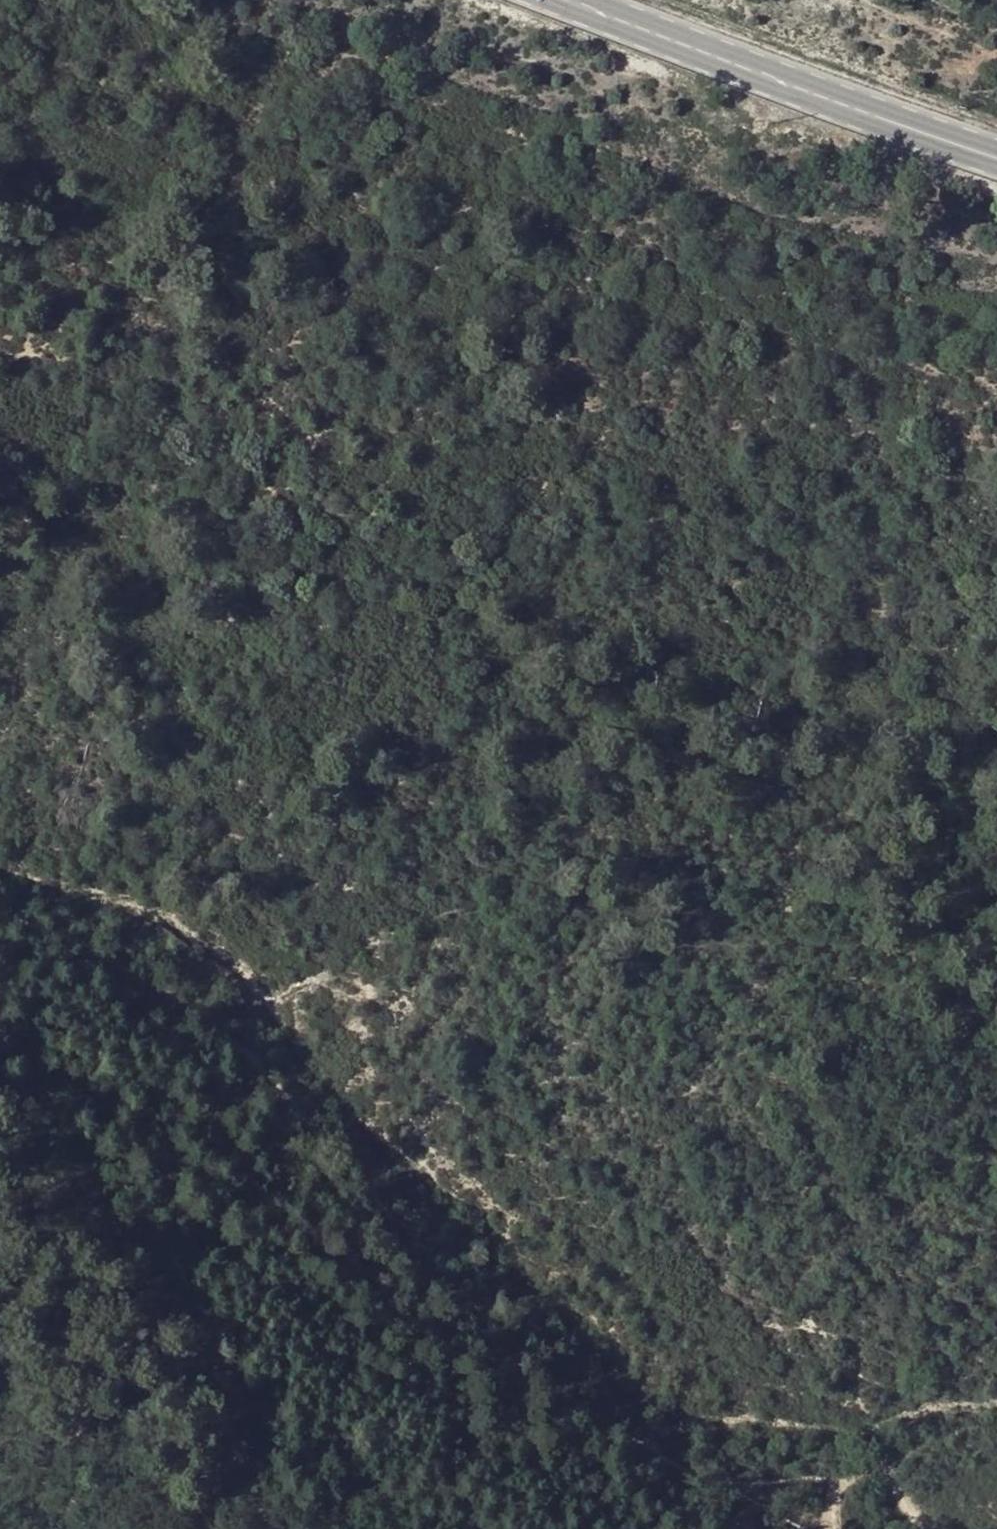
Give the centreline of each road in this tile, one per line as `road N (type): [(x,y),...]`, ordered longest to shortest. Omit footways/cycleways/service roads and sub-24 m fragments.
road 1 (tertiary): [(996,169),(556,0)]
road 2 (track): [(837,1528),(841,1485),(878,1471),(889,1475),(924,1528)]

